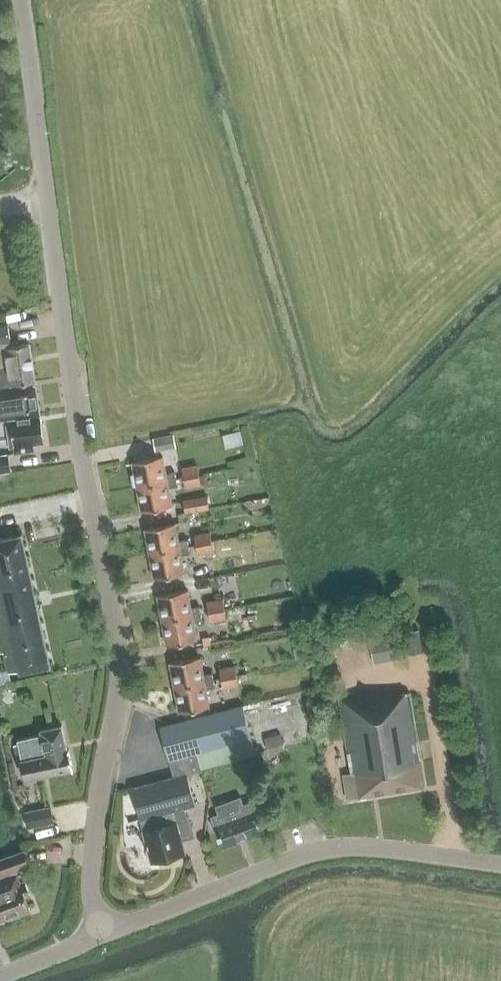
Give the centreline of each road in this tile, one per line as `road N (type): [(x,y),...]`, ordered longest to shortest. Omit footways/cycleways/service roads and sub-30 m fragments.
road 1 (tertiary): [(105,933),(90,882),(119,646),(80,444),(21,0)]
road 2 (tertiary): [(500,863),(333,846),(105,933)]
road 3 (track): [(428,671),(432,627),(408,594),(400,557)]

